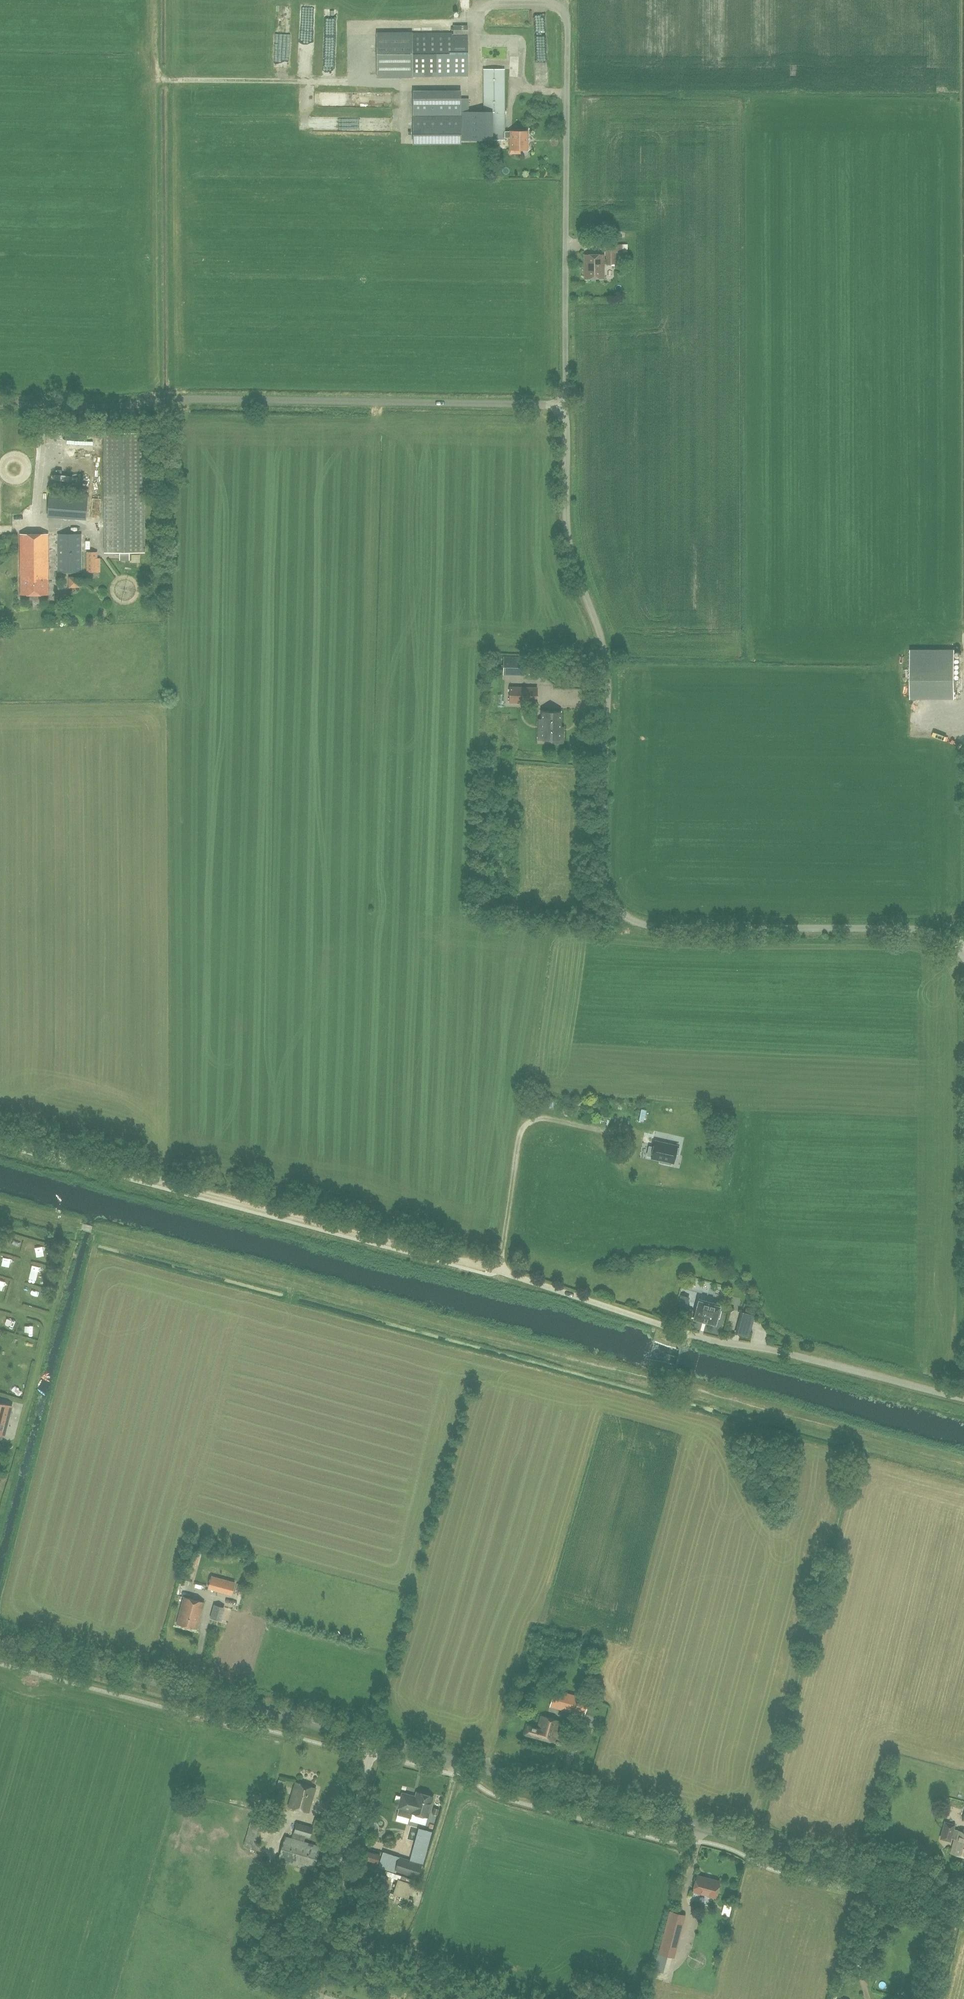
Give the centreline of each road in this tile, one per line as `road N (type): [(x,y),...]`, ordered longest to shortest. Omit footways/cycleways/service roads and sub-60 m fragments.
road 1 (unclassified): [(963,957),(923,929),(653,927),(609,900),(601,873),(608,673),(568,538),(566,404)]
road 2 (tertiary): [(963,1898),(375,1739)]
road 3 (unclassified): [(566,404),(0,399)]
road 4 (track): [(500,1271),(0,1135)]
road 5 (unclassified): [(963,1397),(707,1338),(500,1271)]
road 6 (unclassified): [(566,404),(567,0)]
road 7 (tertiary): [(375,1739),(0,1638)]
road 8 (track): [(528,1120),(551,930),(616,930),(633,922)]
road 9 (unclassified): [(306,1998),(375,1739)]
road 10 (track): [(528,1120),(500,1271)]

